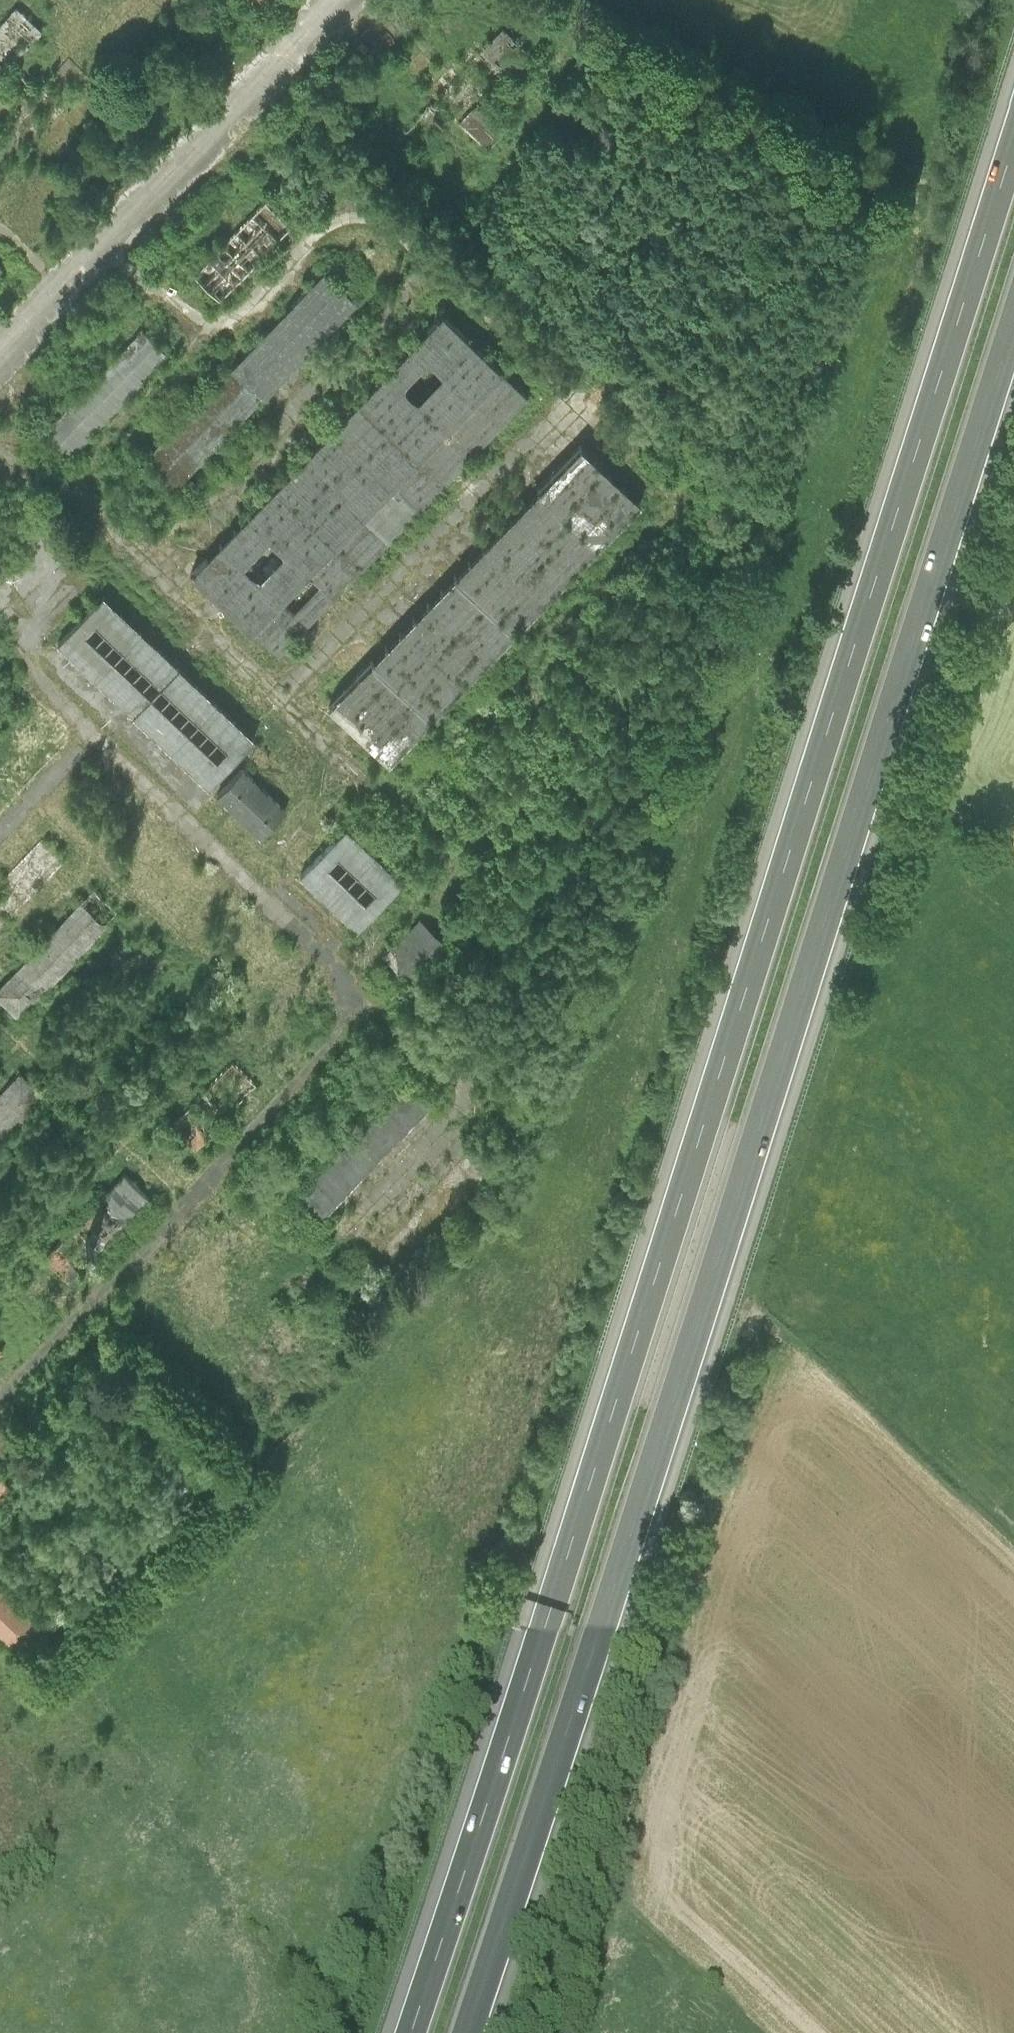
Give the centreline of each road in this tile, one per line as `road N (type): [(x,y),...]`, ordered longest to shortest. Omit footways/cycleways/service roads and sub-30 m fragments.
road 1 (motorway): [(1013,142),(410,2032)]
road 2 (motorway): [(463,2032),(1013,319)]
road 3 (track): [(106,241),(211,328),(328,226),(364,219),(405,230),(669,478),(678,507),(658,538),(416,789),(391,796),(292,711),(104,523),(101,494),(114,457),(202,351)]
road 4 (track): [(0,1412),(348,1050),(357,994),(334,959),(0,640)]
road 5 (track): [(343,0),(0,359)]
road 6 (track): [(586,399),(292,711)]
road 7 (track): [(449,271),(157,578)]
road 8 (track): [(357,994),(478,1101),(353,1239)]
road 9 (track): [(101,735),(0,840)]

